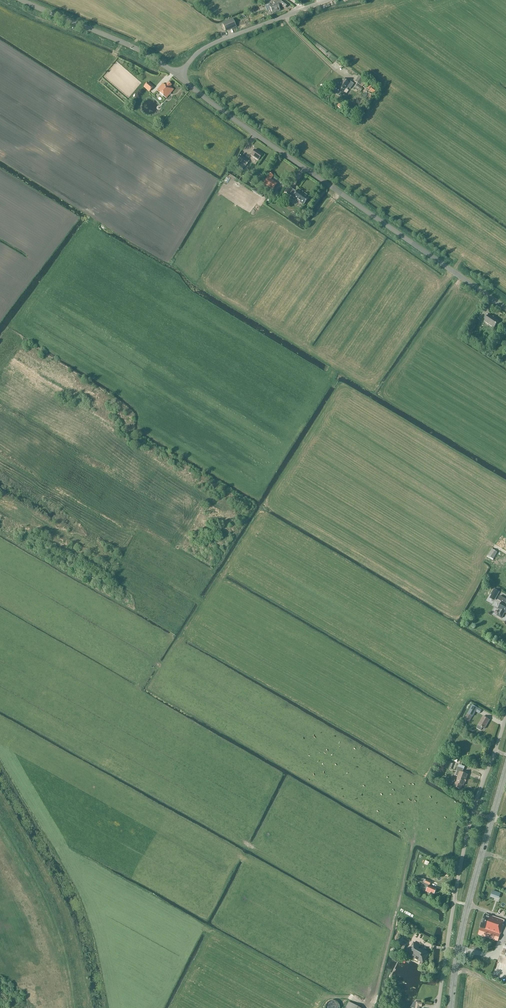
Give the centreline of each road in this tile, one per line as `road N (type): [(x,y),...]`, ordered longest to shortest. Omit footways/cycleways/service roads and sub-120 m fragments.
road 1 (unclassified): [(505,309),(178,77)]
road 2 (unclassified): [(437,1007),(466,835),(505,714)]
road 3 (secondary): [(451,1007),(463,924),(505,770)]
road 4 (unclassified): [(178,77),(114,38),(20,0)]
road 5 (unclassified): [(178,77),(202,50),(329,0)]

